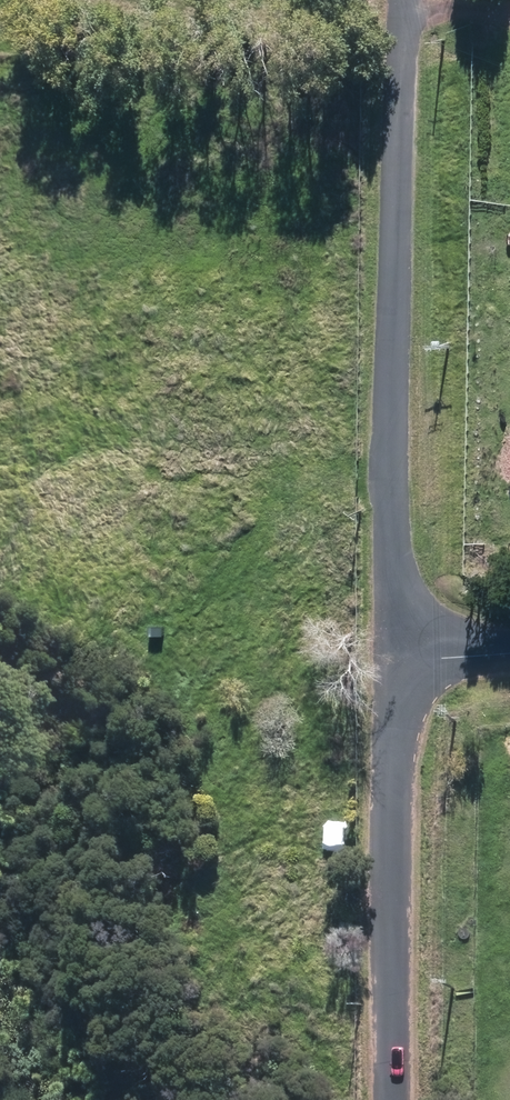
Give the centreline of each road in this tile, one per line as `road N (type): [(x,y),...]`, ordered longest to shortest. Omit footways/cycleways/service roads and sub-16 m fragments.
road 1 (unclassified): [(392,662),(391,363),(404,0)]
road 2 (unclassified): [(388,1099),(392,662)]

